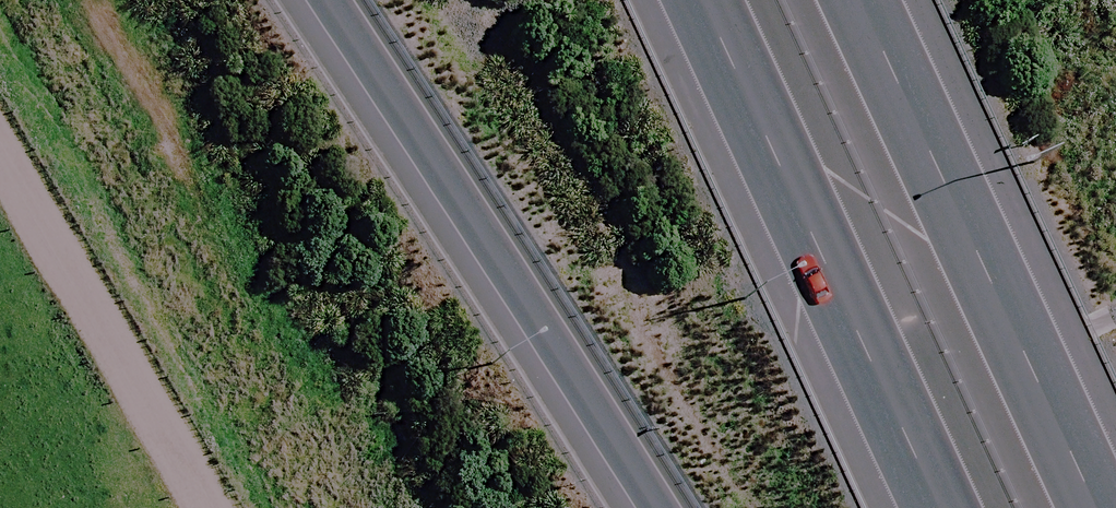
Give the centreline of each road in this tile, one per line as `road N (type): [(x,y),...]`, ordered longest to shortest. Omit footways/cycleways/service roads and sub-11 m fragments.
road 1 (motorway): [(651,507),(474,215),(322,0)]
road 2 (motorway): [(863,0),(1101,507)]
road 3 (motorway): [(937,507),(700,0)]
road 4 (track): [(0,153),(211,507)]

